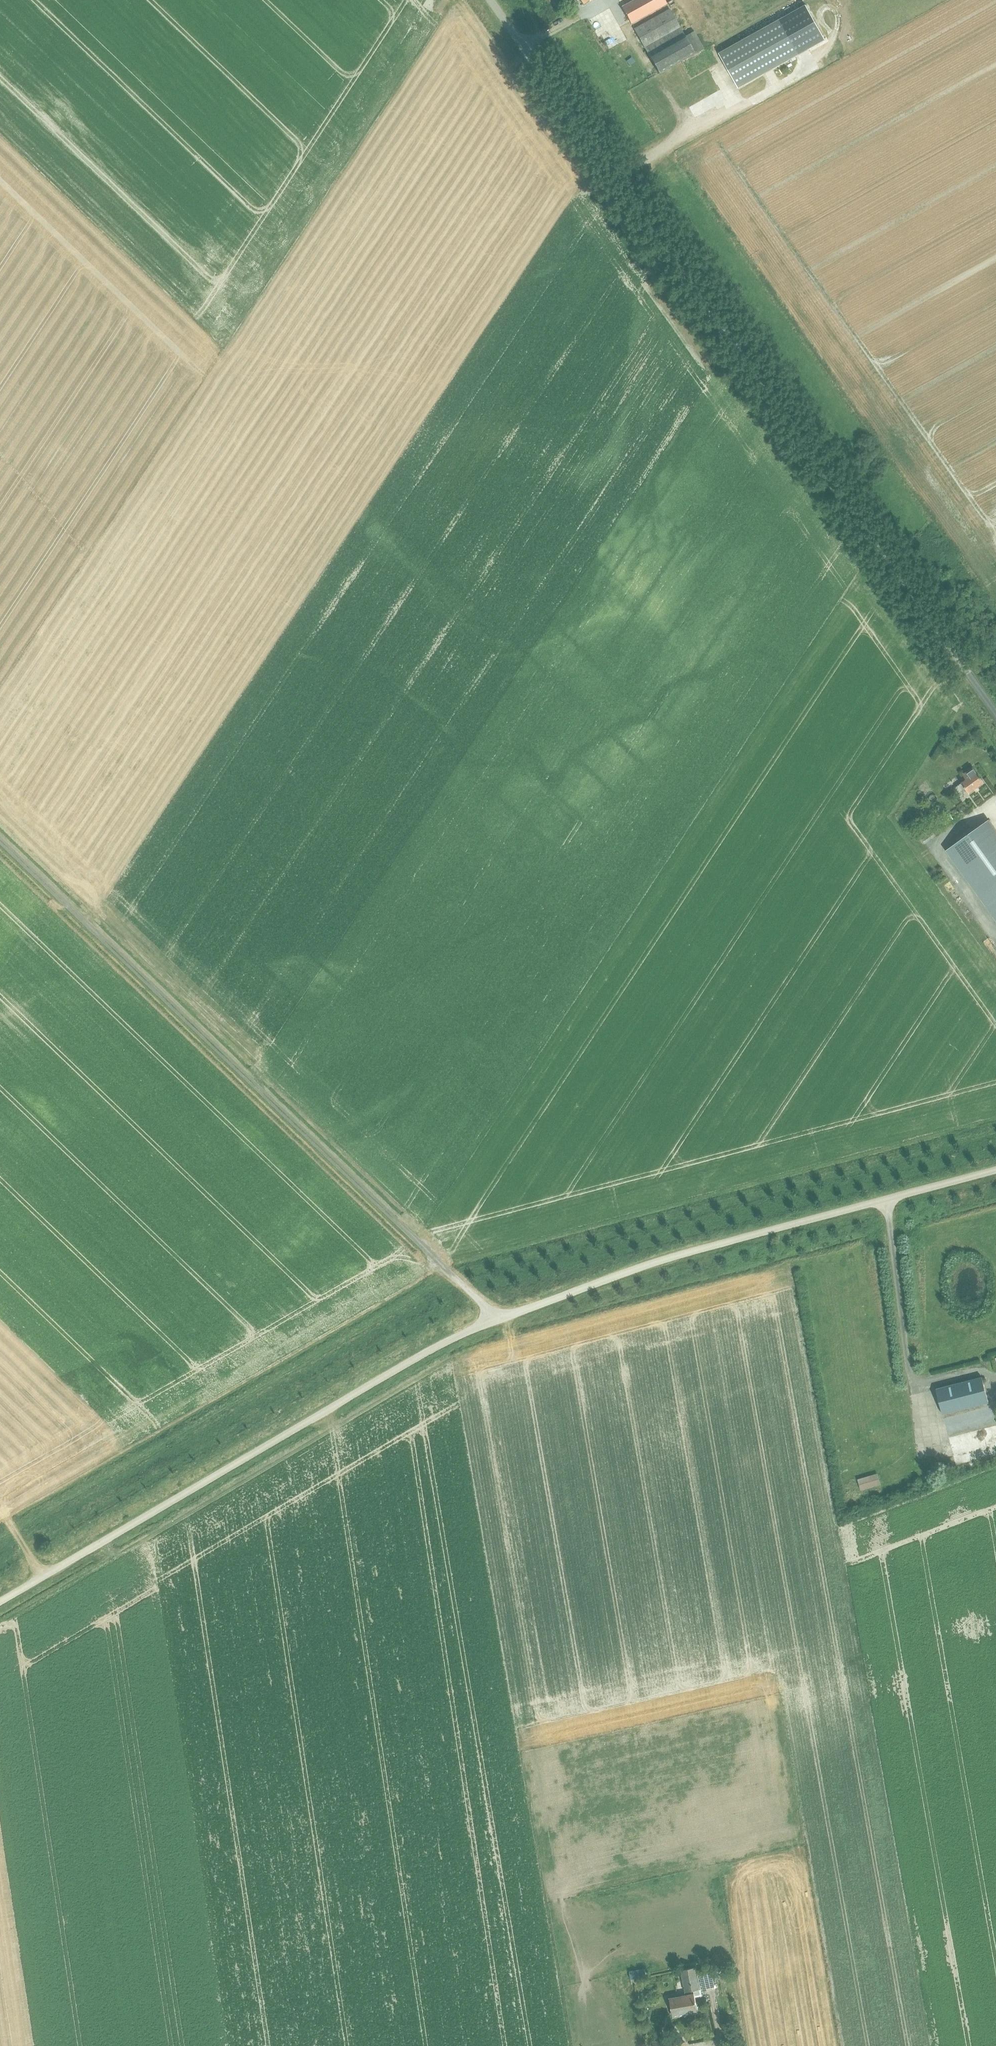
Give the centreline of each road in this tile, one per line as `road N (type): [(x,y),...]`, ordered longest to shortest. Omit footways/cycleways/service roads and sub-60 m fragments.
road 1 (unclassified): [(0,1602),(481,1326),(635,1269),(995,1170)]
road 2 (unclassified): [(995,713),(490,0)]
road 3 (track): [(0,839),(493,1321)]

